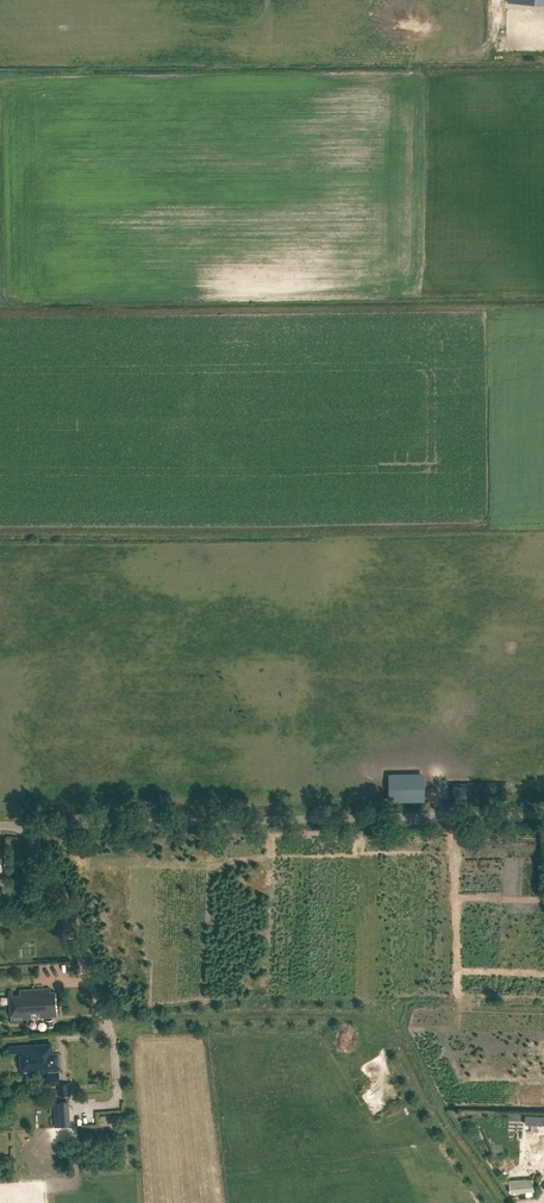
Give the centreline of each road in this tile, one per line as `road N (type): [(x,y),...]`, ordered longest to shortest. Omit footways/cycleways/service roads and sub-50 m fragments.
road 1 (unclassified): [(543,814),(32,825)]
road 2 (track): [(493,1202),(435,1120),(386,1019),(108,1025)]
road 3 (unclassified): [(32,825),(108,1025)]

